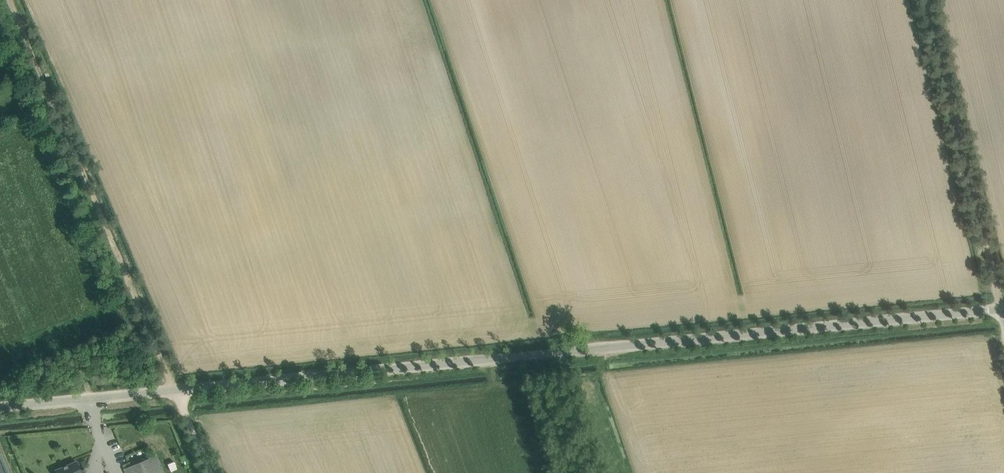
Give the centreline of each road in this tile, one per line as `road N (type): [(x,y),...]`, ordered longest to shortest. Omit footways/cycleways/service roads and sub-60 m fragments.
road 1 (unclassified): [(0,409),(998,306)]
road 2 (track): [(209,472),(8,0)]
road 3 (track): [(998,306),(927,0)]

